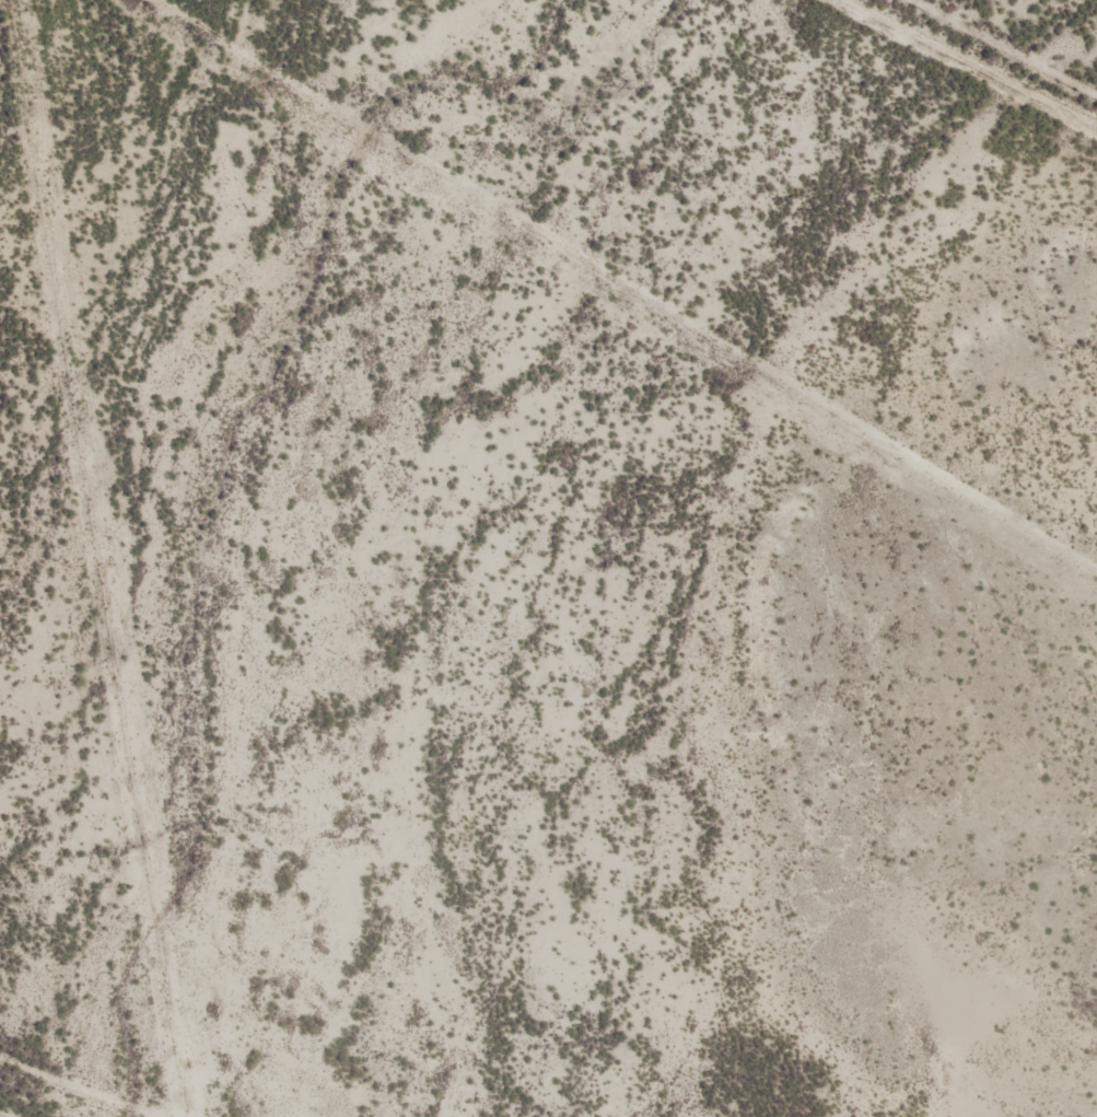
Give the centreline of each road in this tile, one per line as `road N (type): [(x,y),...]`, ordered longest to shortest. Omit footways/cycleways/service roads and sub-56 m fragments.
road 1 (track): [(861,0),(1096,122)]

